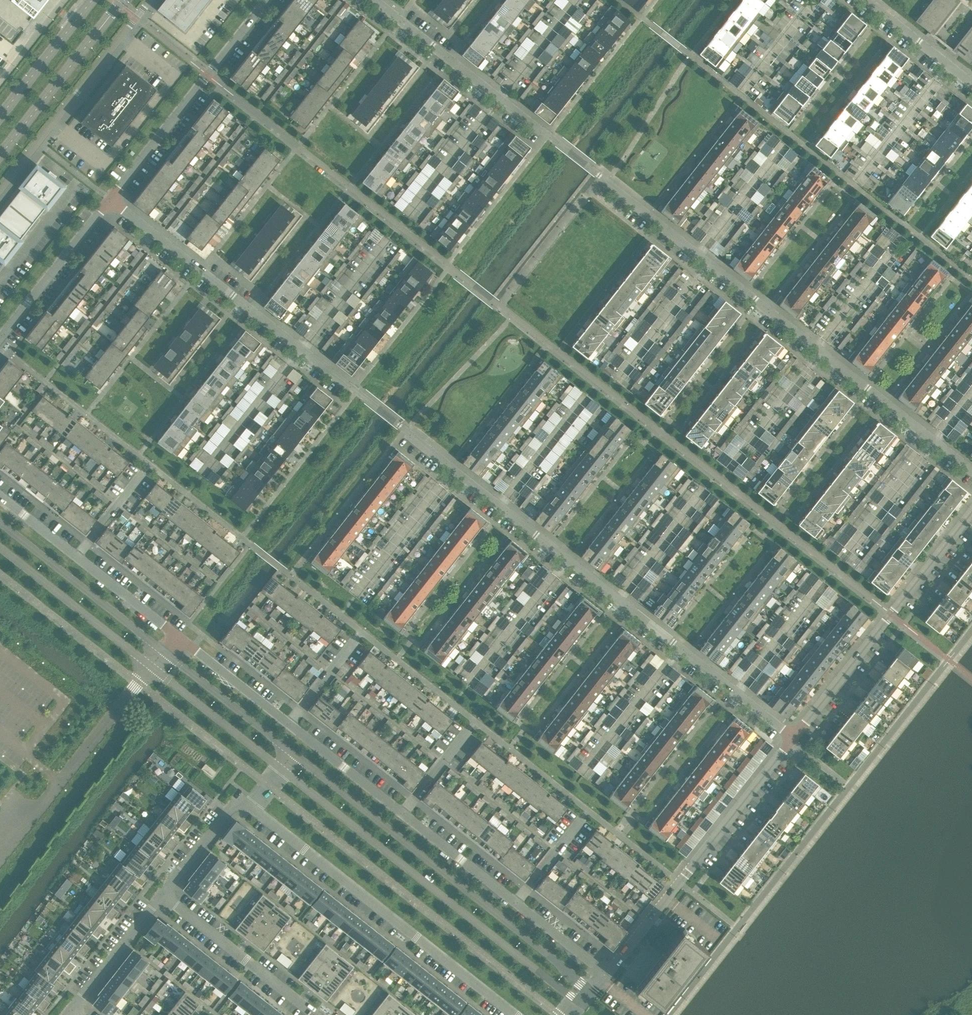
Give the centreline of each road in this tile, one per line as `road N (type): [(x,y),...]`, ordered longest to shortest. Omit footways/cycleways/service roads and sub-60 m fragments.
road 1 (residential): [(375,0),(971,469)]
road 2 (residential): [(606,974),(178,636)]
road 3 (residential): [(793,737),(403,424)]
road 4 (unclassified): [(594,990),(293,753)]
road 5 (unclassified): [(281,769),(580,1003)]
road 6 (residential): [(513,1014),(252,807)]
road 7 (residential): [(365,395),(111,200)]
road 8 (residential): [(606,974),(793,737)]
road 9 (residential): [(793,737),(971,510)]
road 10 (residential): [(111,200),(267,0)]
road 11 (unclassified): [(0,192),(152,0)]
road 12 (residential): [(178,636),(0,495)]
road 13 (unclassified): [(166,653),(0,522)]
road 14 (secondary): [(0,156),(122,0)]
road 15 (unclassified): [(0,547),(154,667)]
road 16 (residential): [(161,894),(315,1014)]
road 17 (residential): [(0,337),(111,200)]
road 18 (unclassified): [(154,667),(281,769)]
road 19 (unclassified): [(293,753),(166,653)]
road 20 (secondary): [(92,0),(0,118)]
road 21 (residential): [(69,1011),(161,894)]
road 22 (residential): [(971,83),(864,0)]
road 23 (residential): [(161,894),(226,810),(252,807)]

